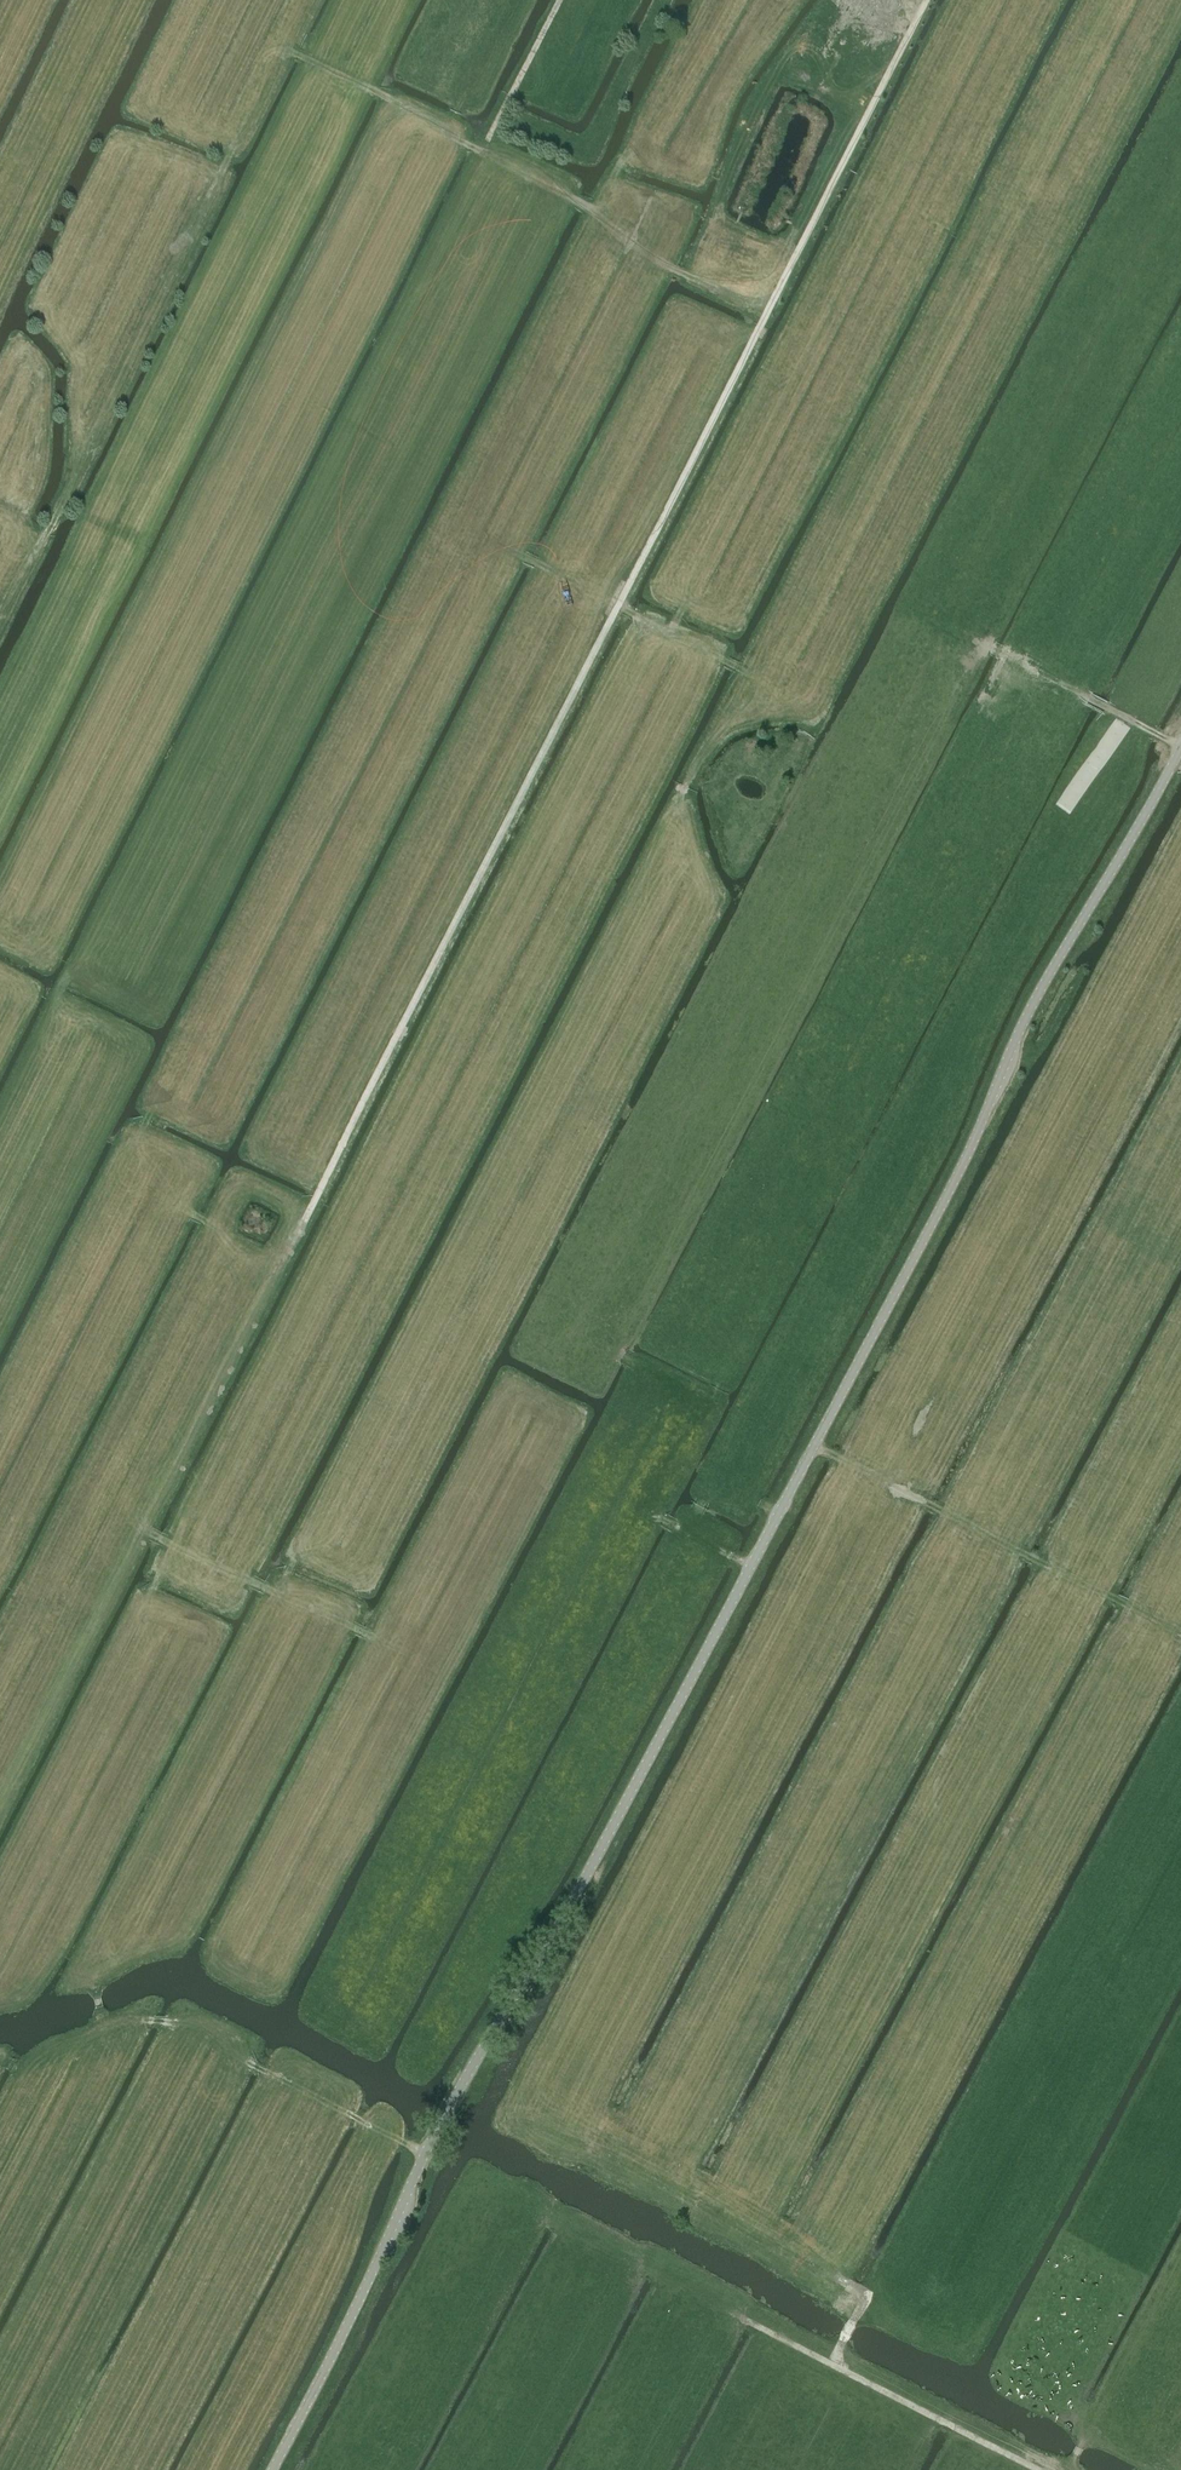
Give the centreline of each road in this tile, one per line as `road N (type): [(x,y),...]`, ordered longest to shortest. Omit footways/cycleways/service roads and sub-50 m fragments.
road 1 (unclassified): [(273,2469),(436,2134),(583,1886),(971,1157),(1036,1005),(1180,745)]
road 2 (track): [(318,1206),(940,0)]
road 3 (track): [(1040,2469),(834,2365),(866,2298),(757,2230)]
road 4 (track): [(147,2022),(180,2022),(426,2156)]
road 5 (track): [(489,156),(562,0)]

